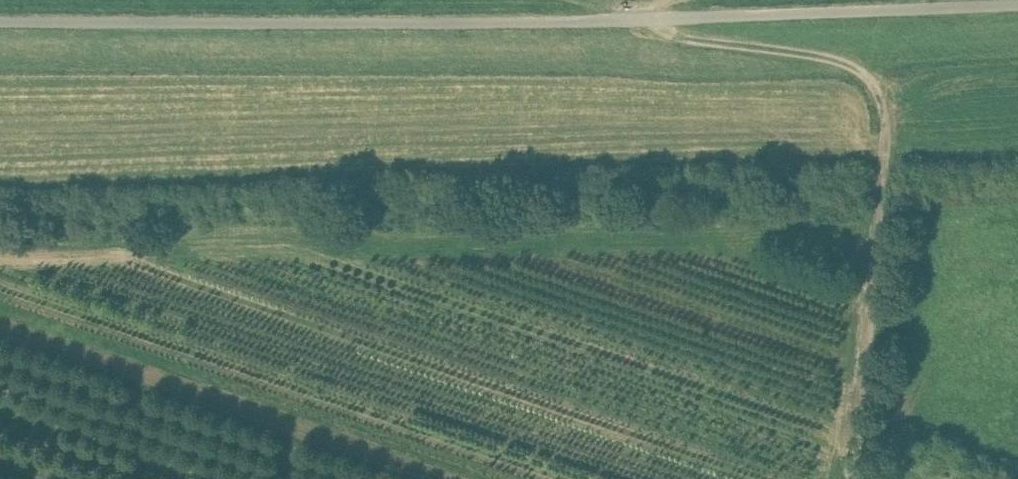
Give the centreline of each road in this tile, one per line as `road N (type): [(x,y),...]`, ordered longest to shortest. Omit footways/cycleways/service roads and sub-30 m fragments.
road 1 (track): [(852,478),(886,127),(876,93),(852,65),(694,40),(650,20)]

